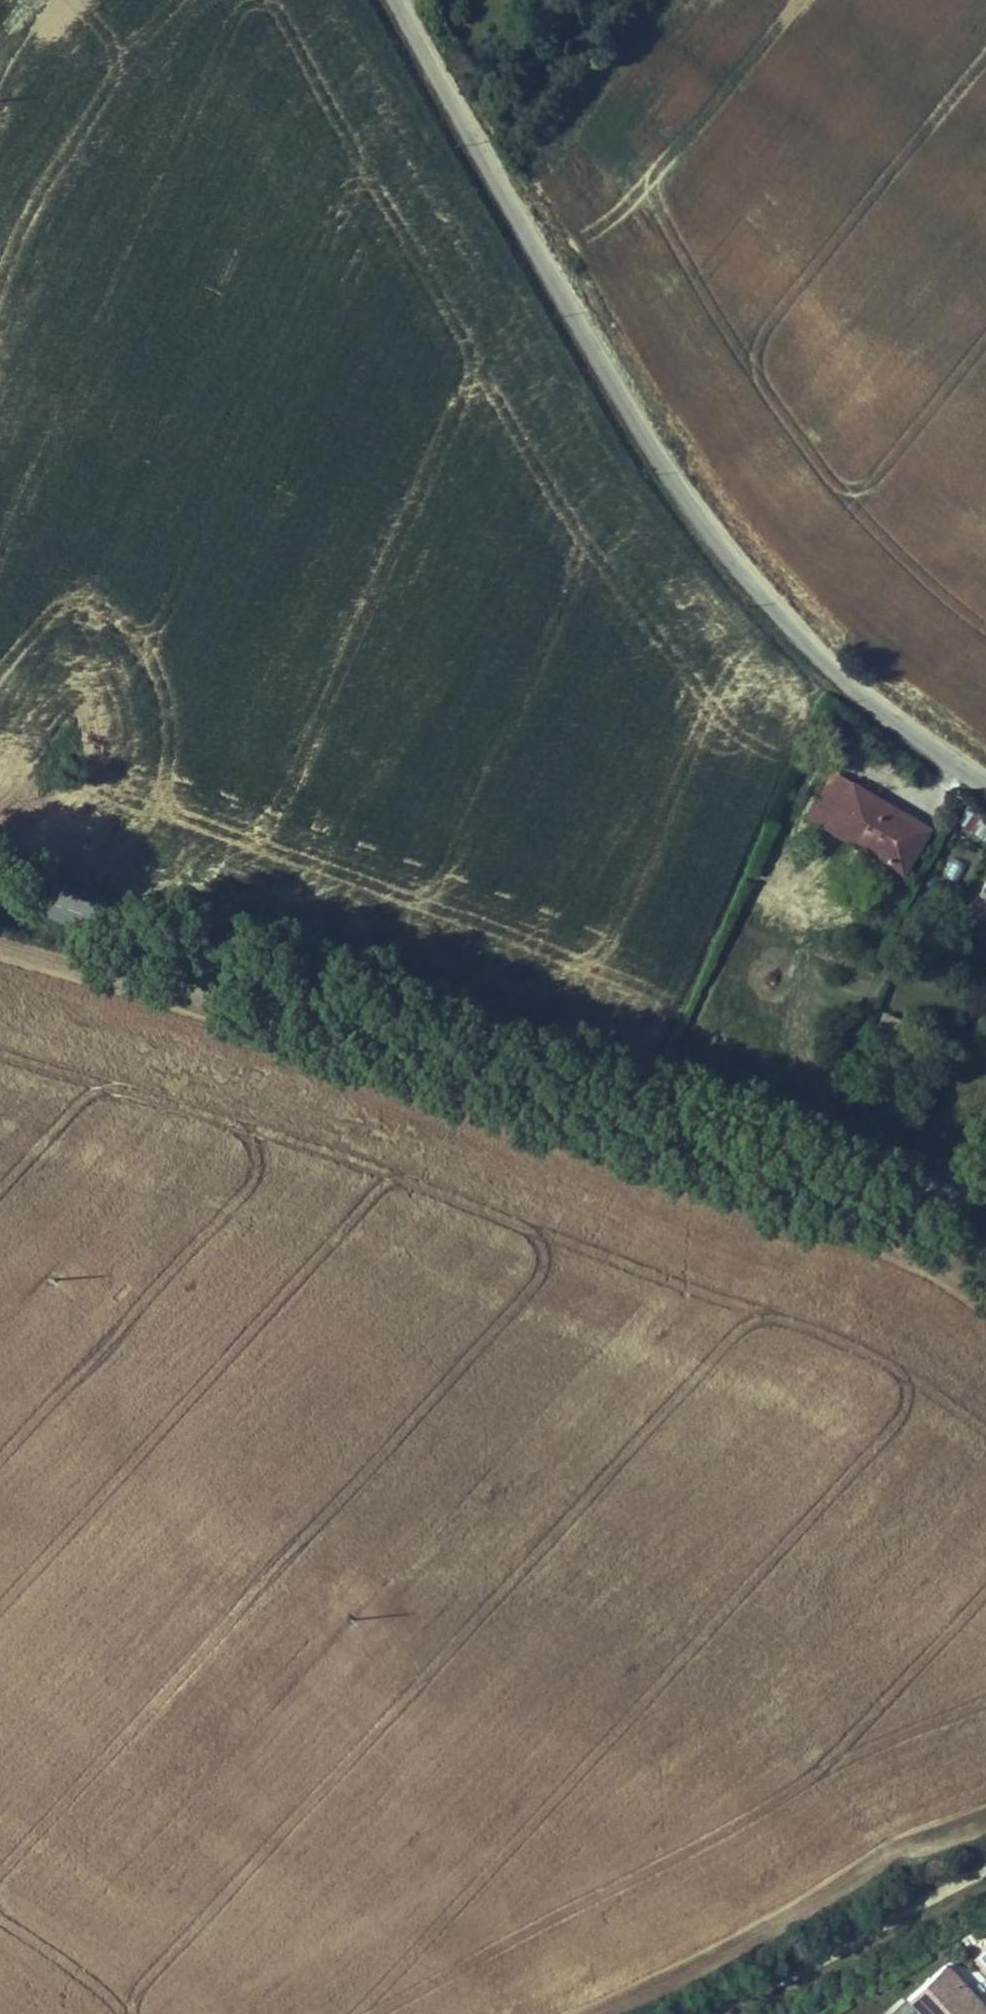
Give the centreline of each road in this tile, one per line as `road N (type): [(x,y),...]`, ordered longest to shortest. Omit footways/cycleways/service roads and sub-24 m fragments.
road 1 (secondary): [(985,1177),(920,1191),(873,1184),(0,889)]
road 2 (tertiary): [(398,0),(502,190),(702,521),(847,681),(985,786)]
road 3 (track): [(985,1874),(728,2013)]

